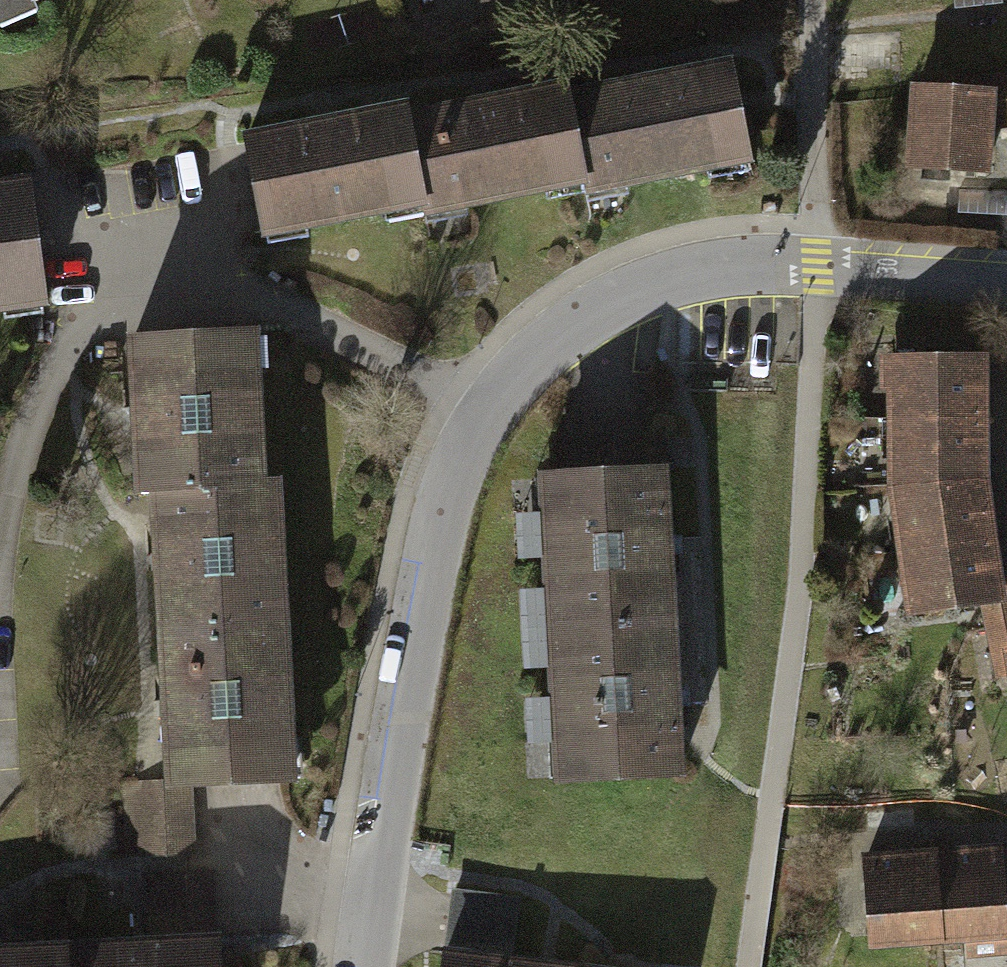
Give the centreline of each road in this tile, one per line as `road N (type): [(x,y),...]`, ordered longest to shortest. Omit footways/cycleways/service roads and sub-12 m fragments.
road 1 (residential): [(367,966),(455,487),(512,386),(598,310),(671,277),(766,264),(1006,283)]

